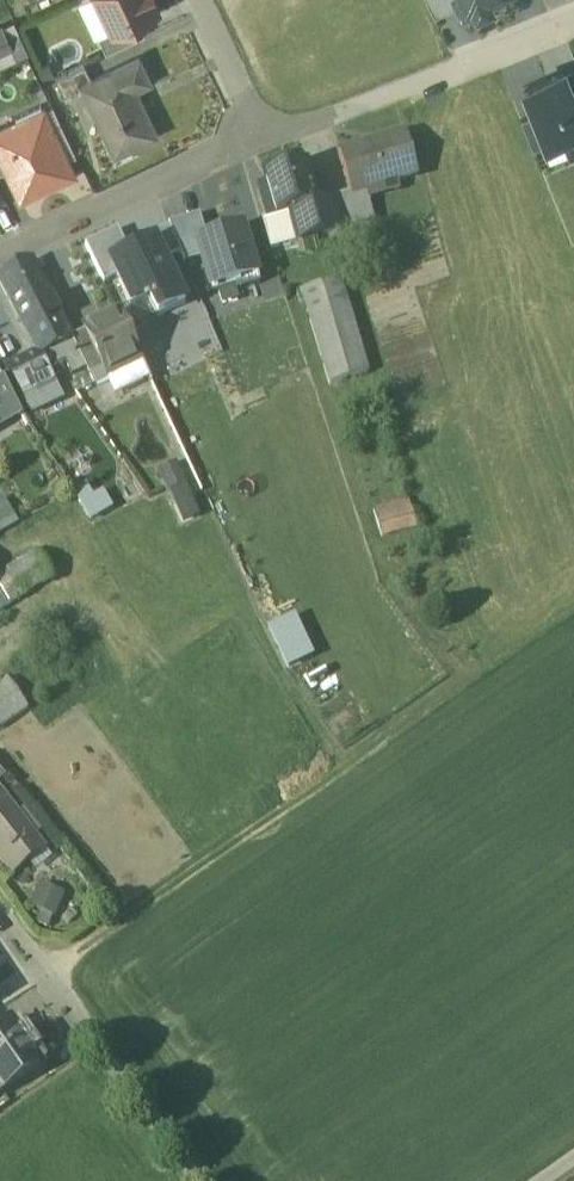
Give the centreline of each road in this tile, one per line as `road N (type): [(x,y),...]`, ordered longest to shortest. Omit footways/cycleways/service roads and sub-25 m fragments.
road 1 (track): [(42,970),(447,690)]
road 2 (residential): [(255,137),(402,91),(573,20)]
road 3 (residential): [(0,251),(255,137)]
road 4 (unclassified): [(97,1047),(197,1180)]
road 5 (residential): [(0,913),(97,1047)]
road 6 (residential): [(255,137),(197,0)]

